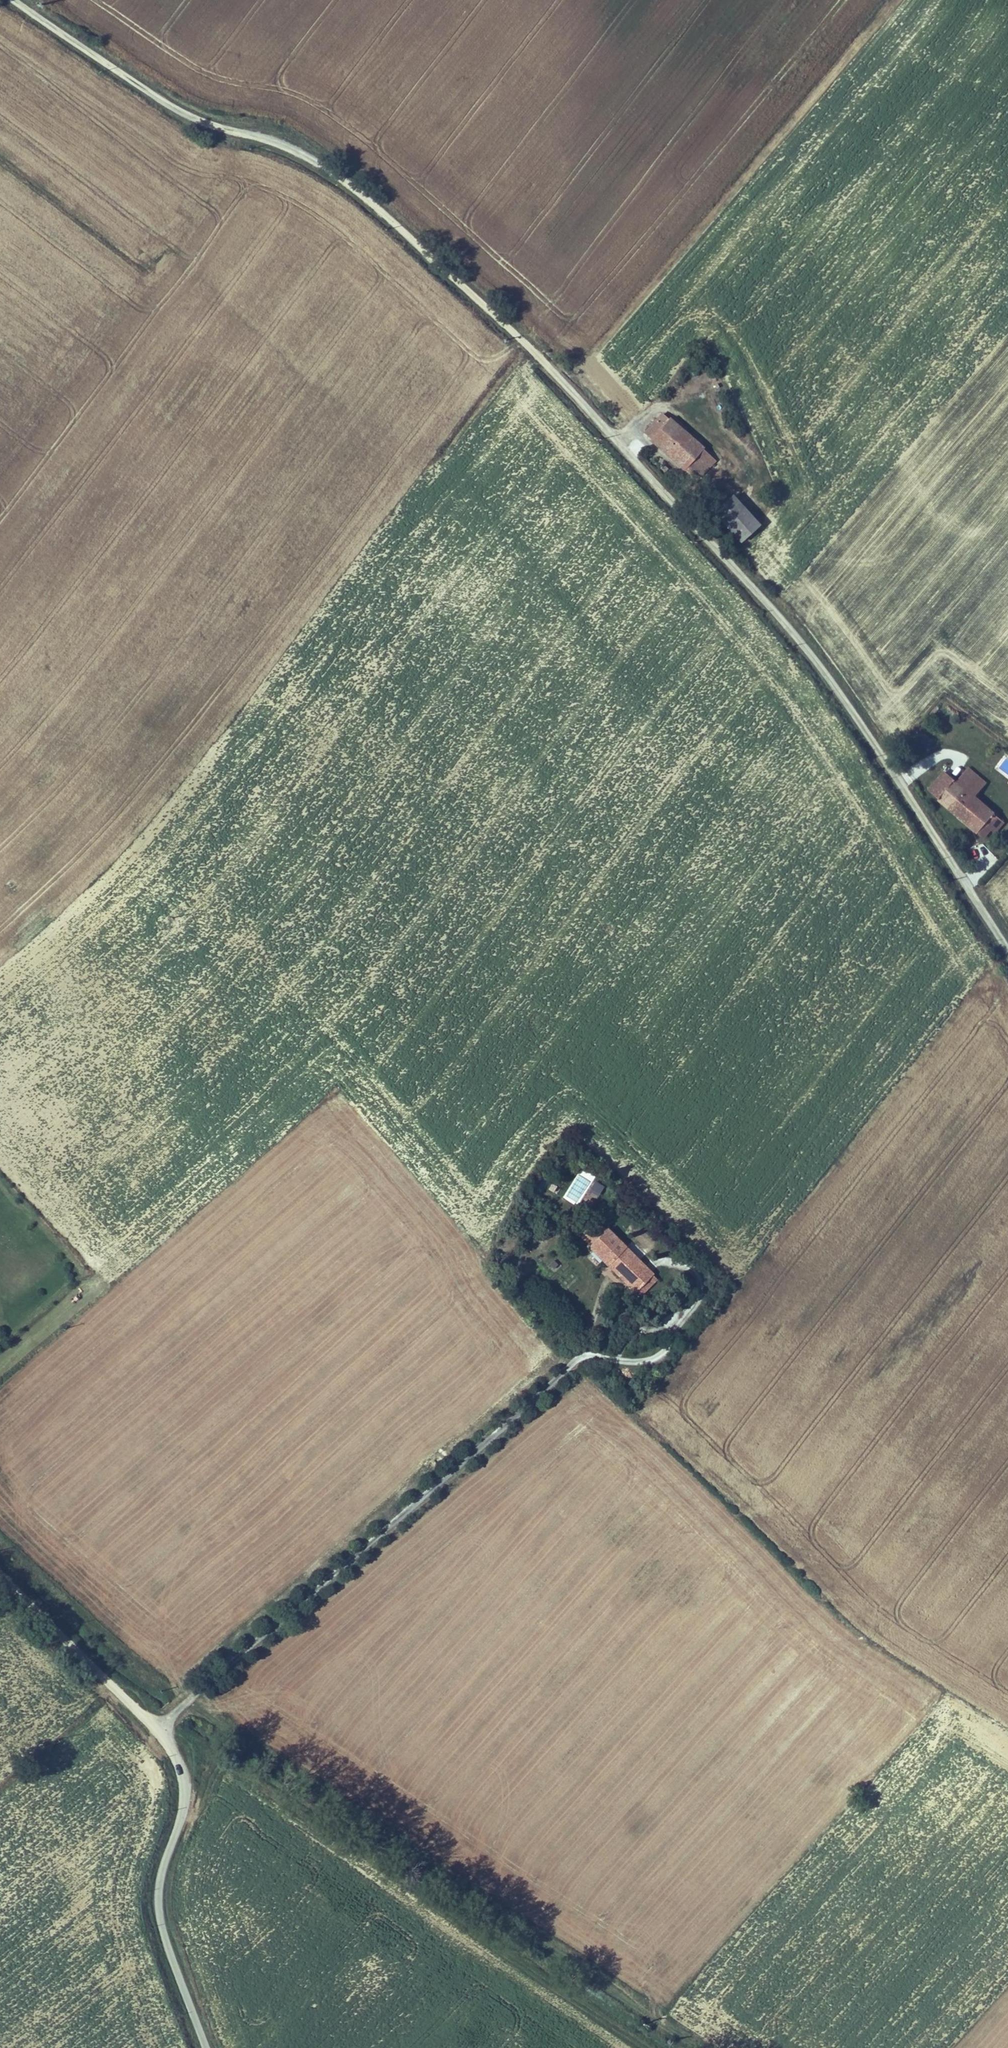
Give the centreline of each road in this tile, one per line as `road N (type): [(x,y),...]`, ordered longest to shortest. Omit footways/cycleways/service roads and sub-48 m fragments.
road 1 (unclassified): [(1007,956),(811,653),(534,353),(344,182),(282,145),(186,116),(11,0)]
road 2 (track): [(703,2047),(188,1702)]
road 3 (tertiary): [(205,2047),(159,1919),(160,1881),(184,1804),(176,1761),(144,1719),(0,1581)]

